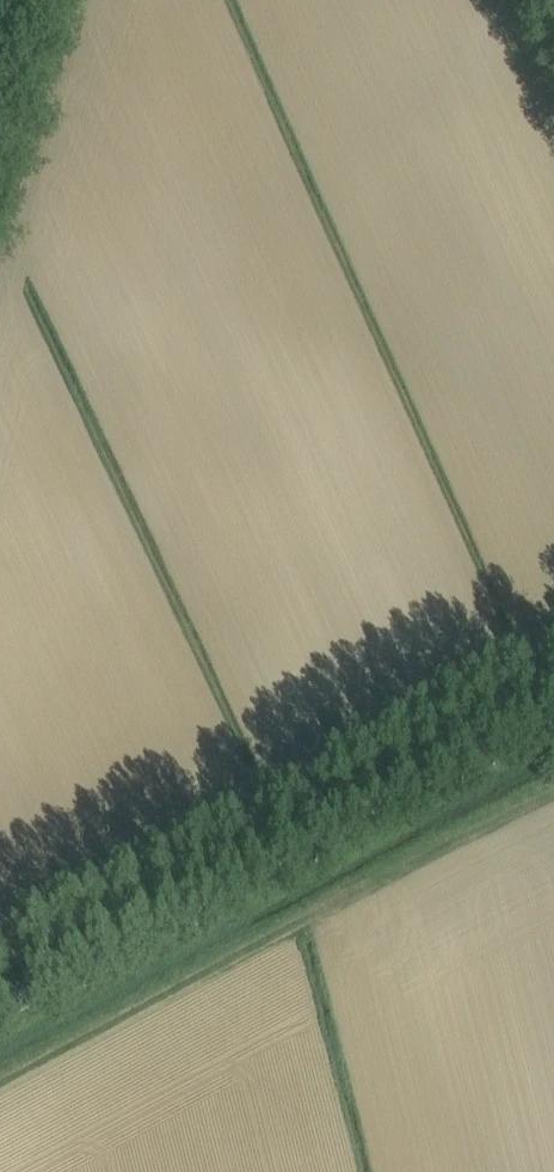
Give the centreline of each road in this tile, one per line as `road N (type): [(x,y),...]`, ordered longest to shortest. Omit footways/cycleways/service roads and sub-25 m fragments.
road 1 (tertiary): [(0,1003),(553,712)]

